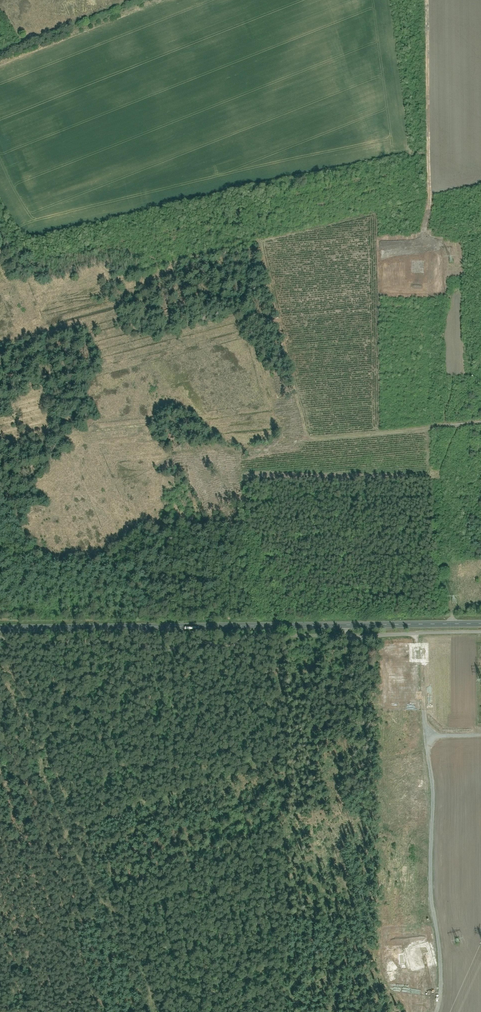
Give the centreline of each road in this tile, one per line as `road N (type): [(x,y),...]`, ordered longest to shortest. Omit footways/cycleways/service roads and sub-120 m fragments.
road 1 (tertiary): [(0,629),(480,624)]
road 2 (track): [(428,1011),(423,625)]

